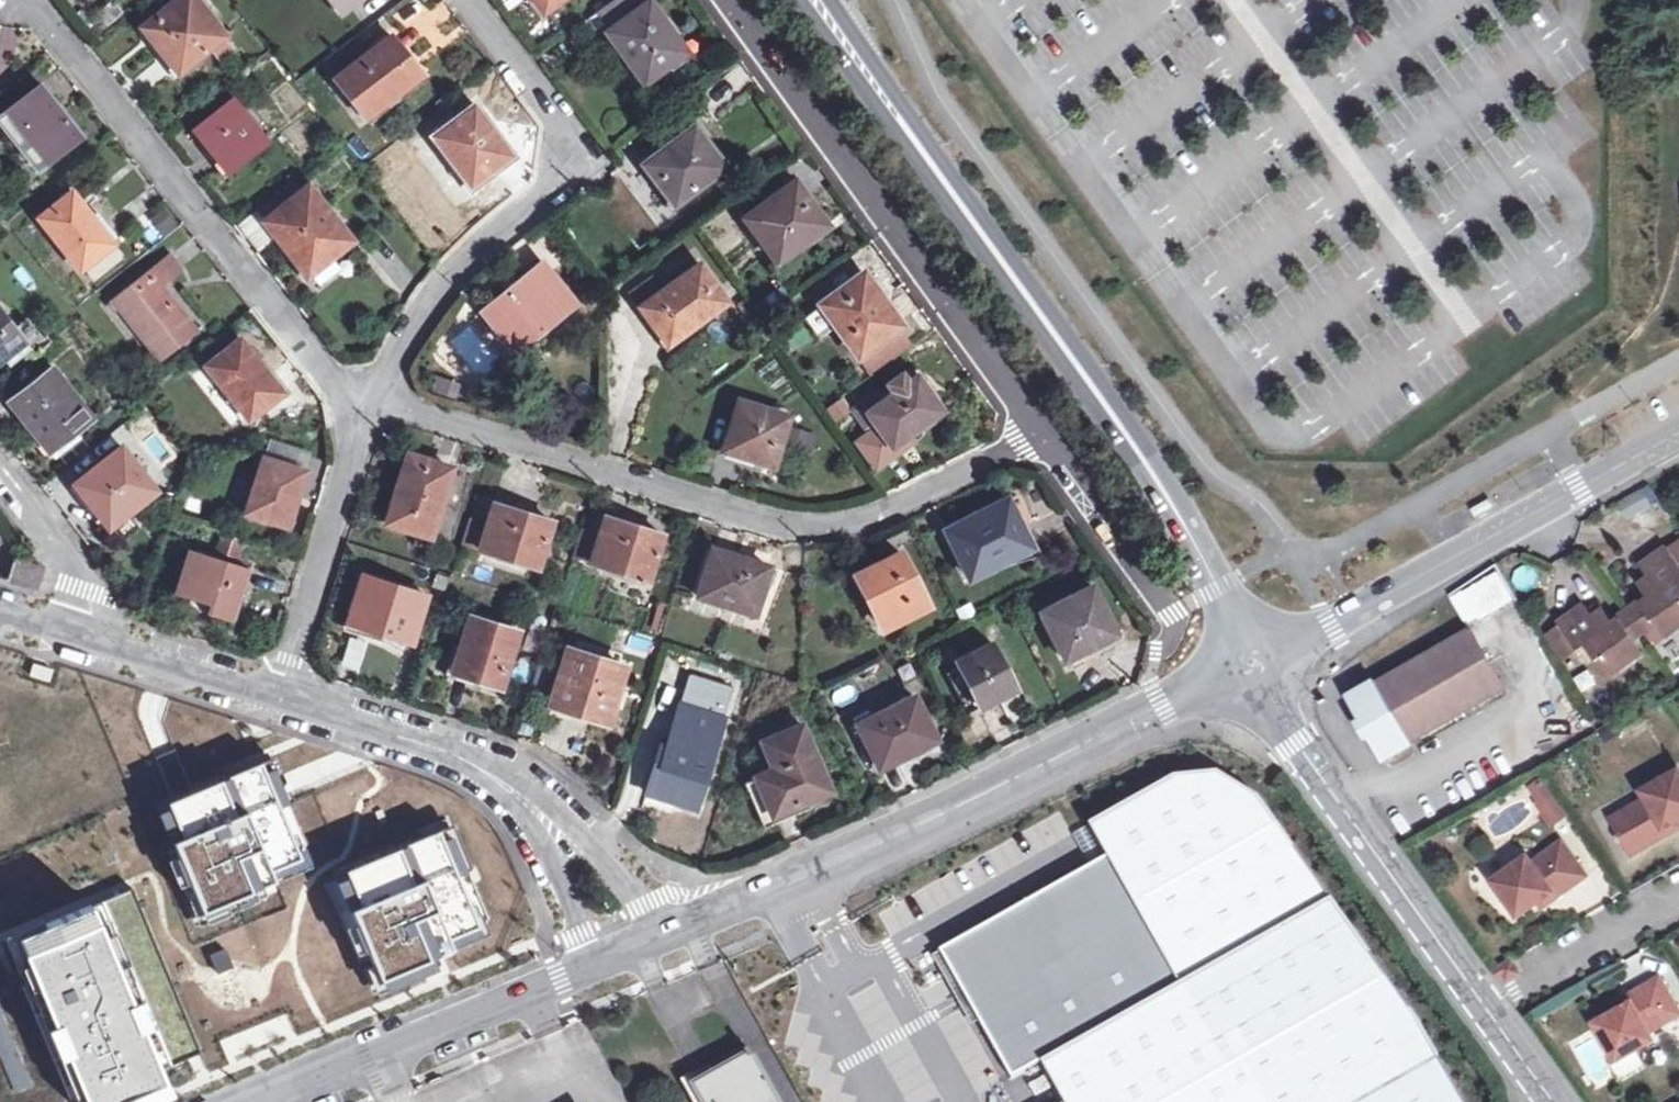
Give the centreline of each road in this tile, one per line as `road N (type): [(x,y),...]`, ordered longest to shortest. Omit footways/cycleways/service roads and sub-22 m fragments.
road 1 (tertiary): [(795,0),(1148,487),(1257,670)]
road 2 (tertiary): [(1257,670),(1161,461),(843,0)]
road 3 (residential): [(360,403),(434,410),(791,522),(867,517),(1039,440)]
road 4 (tertiary): [(689,924),(1257,670)]
road 5 (residential): [(720,0),(1039,440)]
road 6 (residential): [(468,0),(581,164),(453,268),(360,403)]
road 7 (residential): [(32,0),(360,403)]
road 8 (tertiary): [(1678,428),(1257,670)]
road 9 (tertiary): [(1257,670),(1388,883),(1478,1006)]
road 10 (tertiary): [(259,1101),(595,962)]
road 11 (residential): [(275,693),(486,761),(560,813)]
road 12 (residential): [(360,403),(275,693)]
road 13 (residential): [(1478,1006),(1678,892)]
road 14 (residential): [(1039,440),(1174,621)]
road 15 (residential): [(0,467),(82,571),(92,593),(81,639)]
road 16 (residential): [(81,639),(275,693)]
road 17 (unclassified): [(689,924),(560,813)]
road 18 (unclassified): [(560,813),(565,889),(595,962)]

